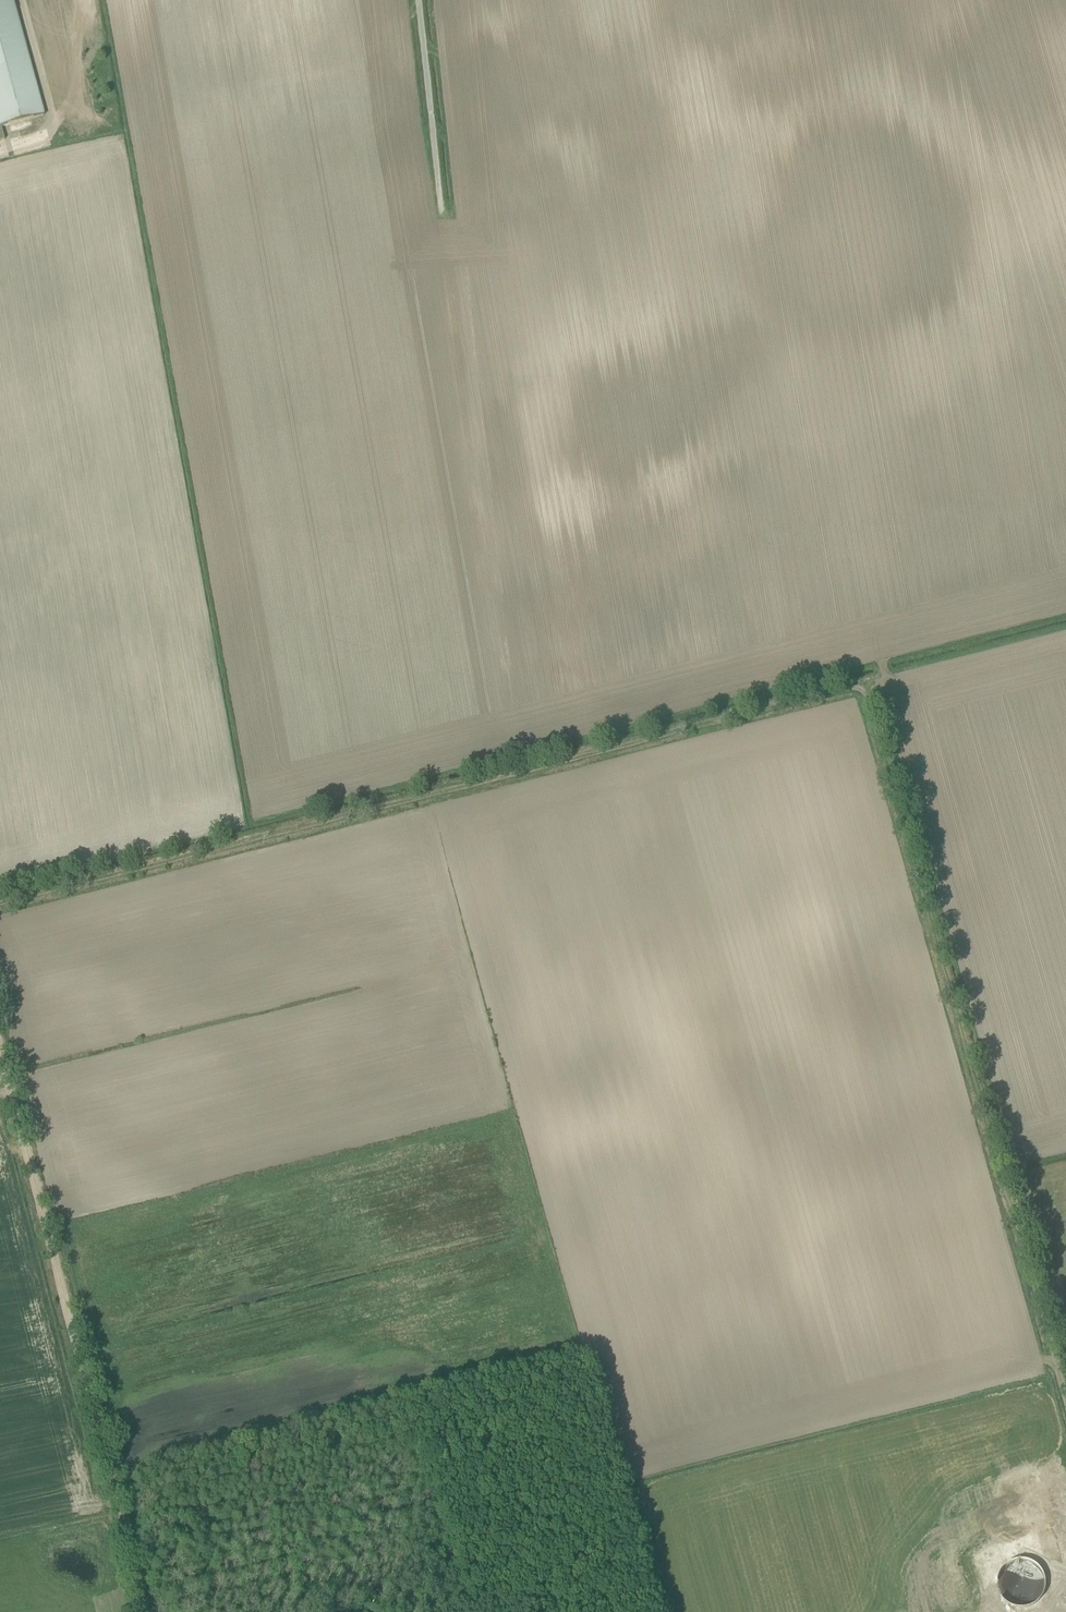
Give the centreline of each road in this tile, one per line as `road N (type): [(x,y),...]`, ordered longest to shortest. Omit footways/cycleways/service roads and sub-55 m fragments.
road 1 (track): [(1065,1389),(863,682),(0,899)]
road 2 (track): [(0,995),(151,1611)]
road 3 (track): [(480,569),(419,0)]

